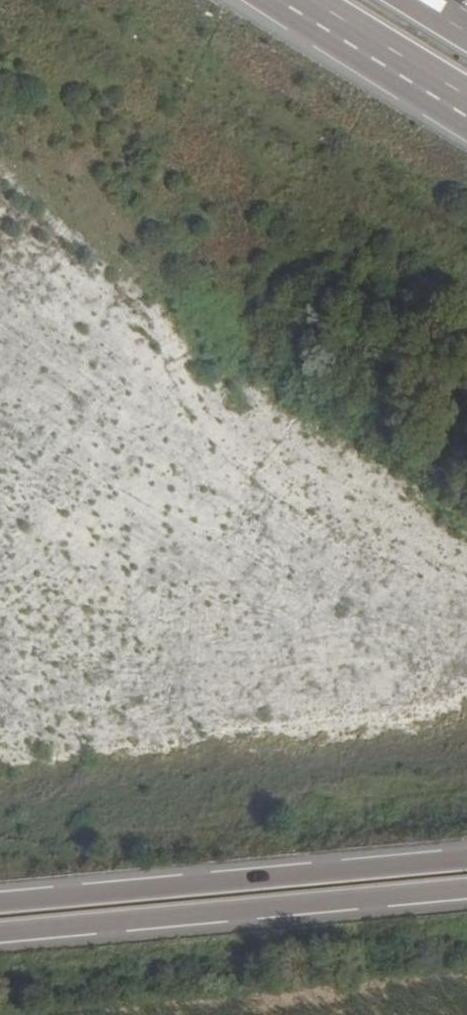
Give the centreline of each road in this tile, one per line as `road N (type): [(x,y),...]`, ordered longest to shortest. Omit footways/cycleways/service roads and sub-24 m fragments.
road 1 (trunk): [(466,850),(0,897)]
road 2 (trunk): [(0,931),(466,888)]
road 3 (trunk): [(307,0),(466,98)]

